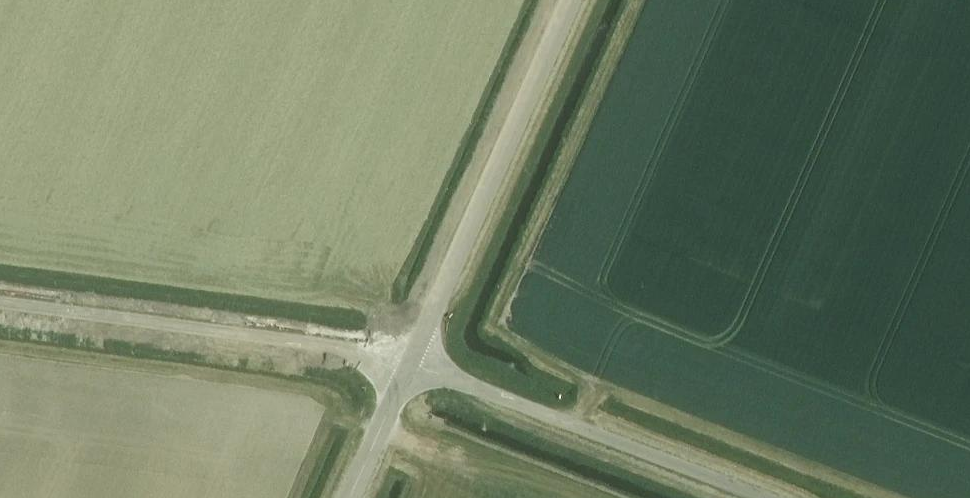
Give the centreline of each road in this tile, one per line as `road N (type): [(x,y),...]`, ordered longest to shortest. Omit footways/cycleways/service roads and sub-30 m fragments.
road 1 (unclassified): [(408,364),(0,304)]
road 2 (unclassified): [(408,364),(570,0)]
road 3 (unclassified): [(759,497),(408,364)]
road 4 (unclassified): [(349,497),(408,364)]

